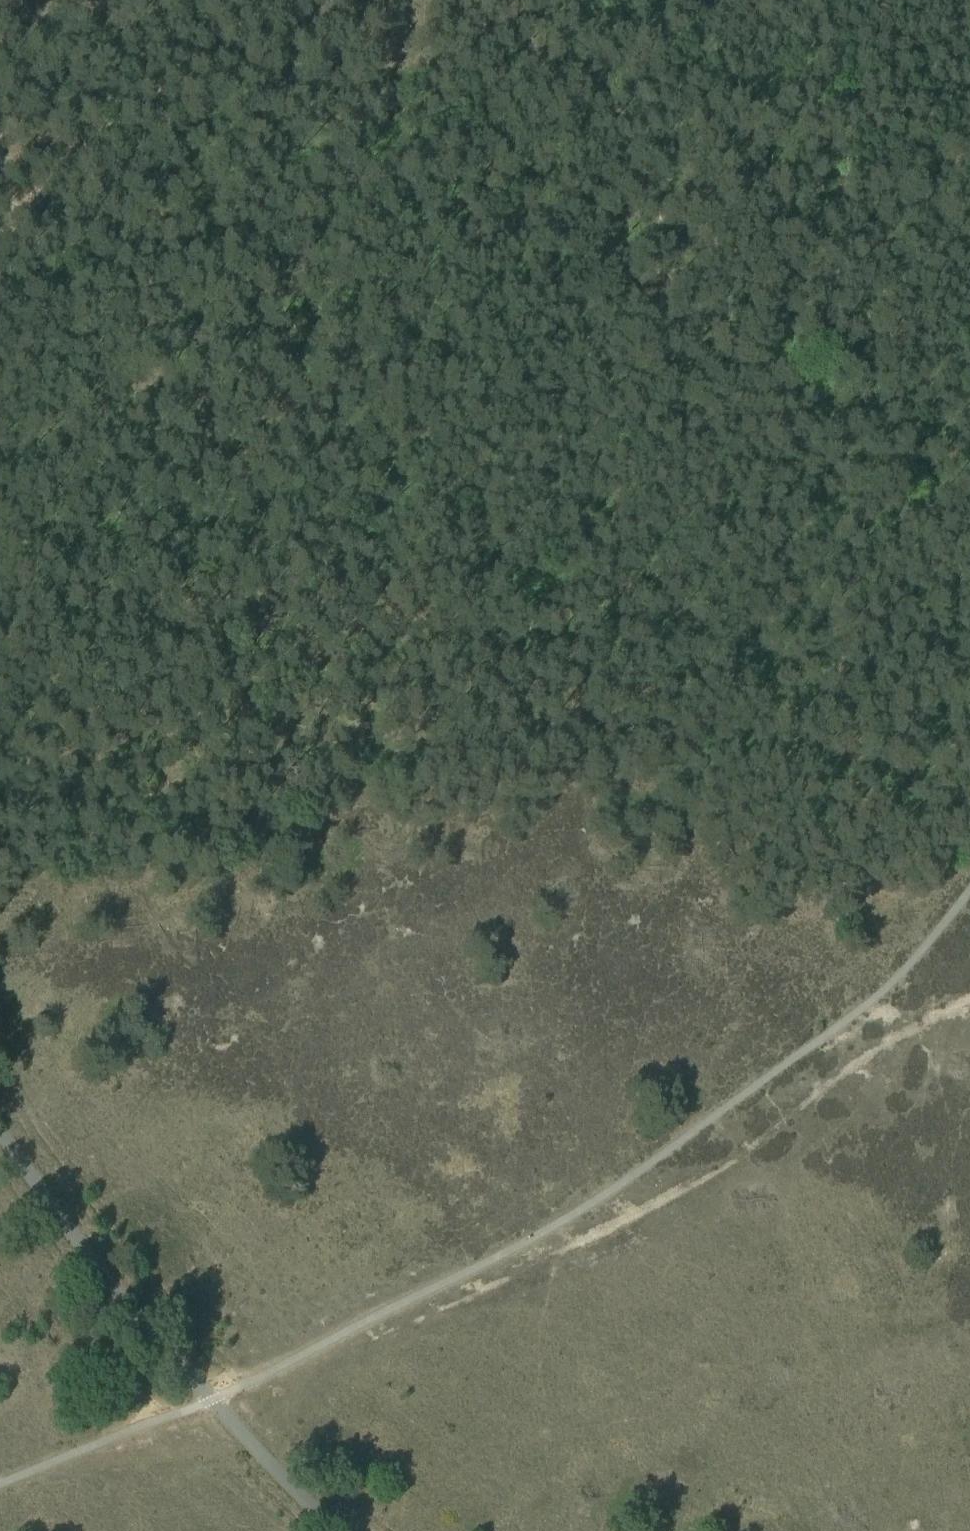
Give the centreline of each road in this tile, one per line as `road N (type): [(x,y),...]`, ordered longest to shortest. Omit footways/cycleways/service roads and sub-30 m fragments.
road 1 (track): [(276,0),(206,37),(161,89),(90,130),(0,233)]

